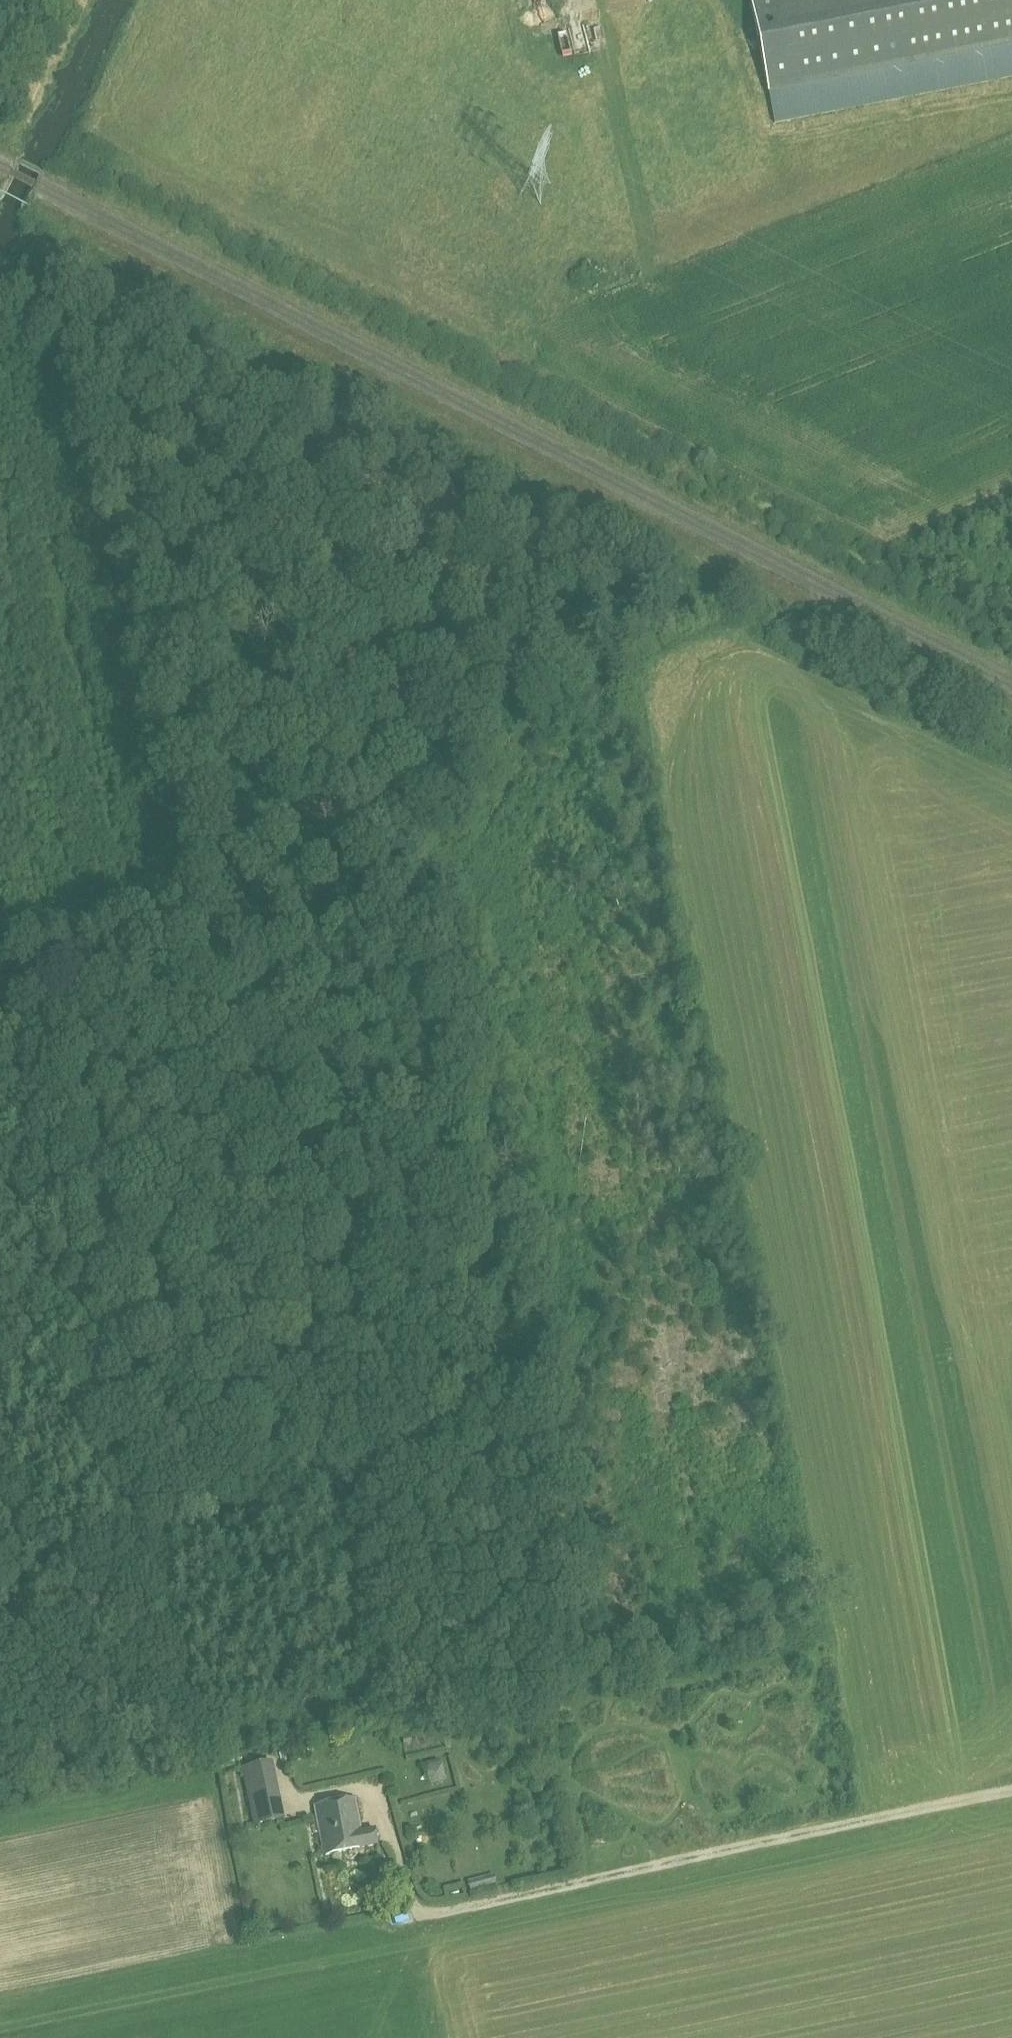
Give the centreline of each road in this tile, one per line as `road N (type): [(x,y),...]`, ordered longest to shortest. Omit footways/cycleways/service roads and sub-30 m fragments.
road 1 (track): [(218,935),(389,1692)]
road 2 (track): [(236,930),(133,449),(121,423),(52,368),(0,308)]
road 3 (track): [(0,989),(46,983),(424,875),(460,843),(557,683)]

